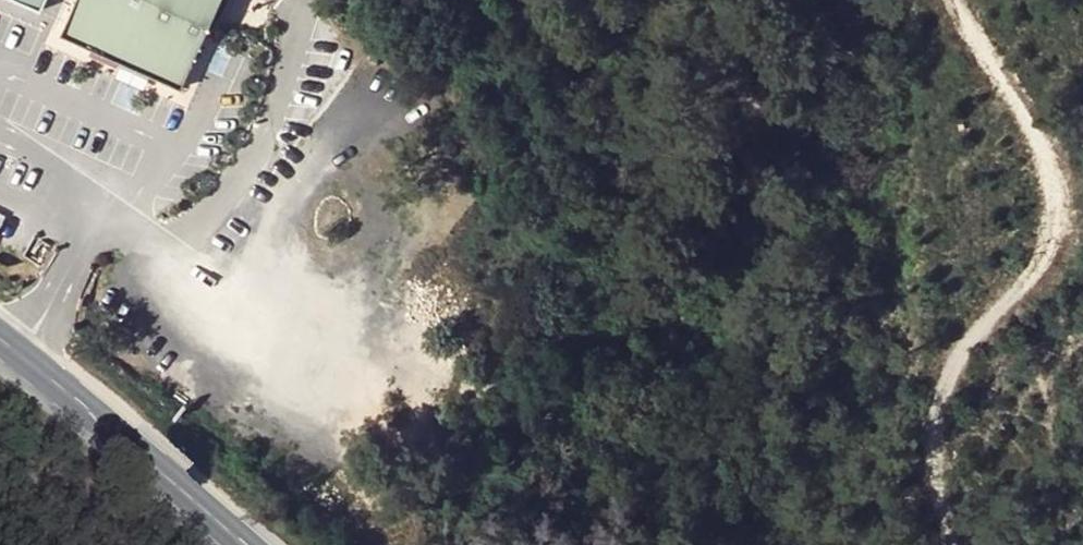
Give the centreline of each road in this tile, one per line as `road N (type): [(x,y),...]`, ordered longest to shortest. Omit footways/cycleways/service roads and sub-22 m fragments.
road 1 (track): [(965,0),(1050,128),(1066,212),(1033,286),(960,399),(955,468),(964,544)]
road 2 (secondary): [(0,336),(241,544)]

